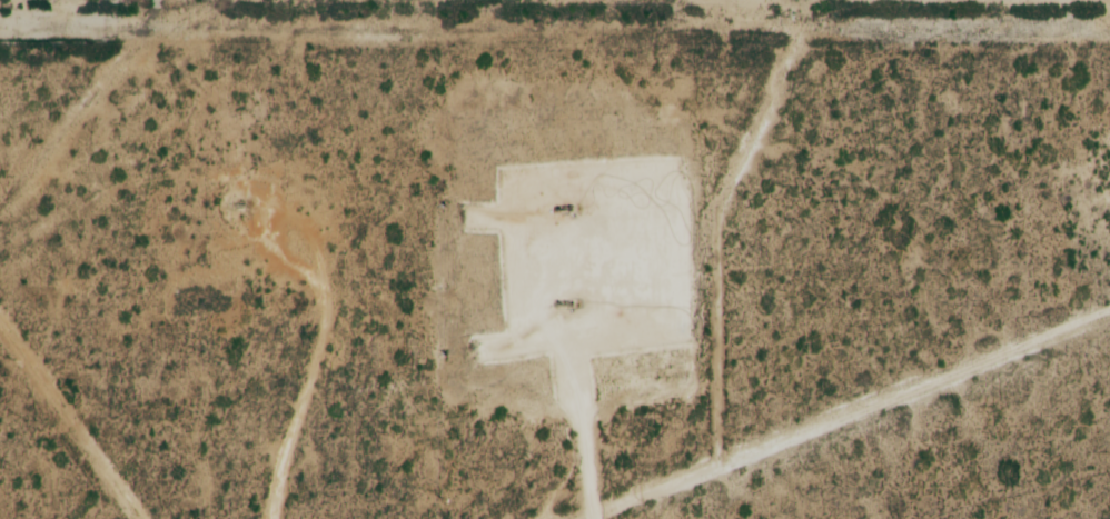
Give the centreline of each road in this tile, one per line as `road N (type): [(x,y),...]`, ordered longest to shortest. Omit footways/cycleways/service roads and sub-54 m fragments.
road 1 (residential): [(615,518),(1109,294)]
road 2 (residential): [(326,279),(299,440),(296,518)]

